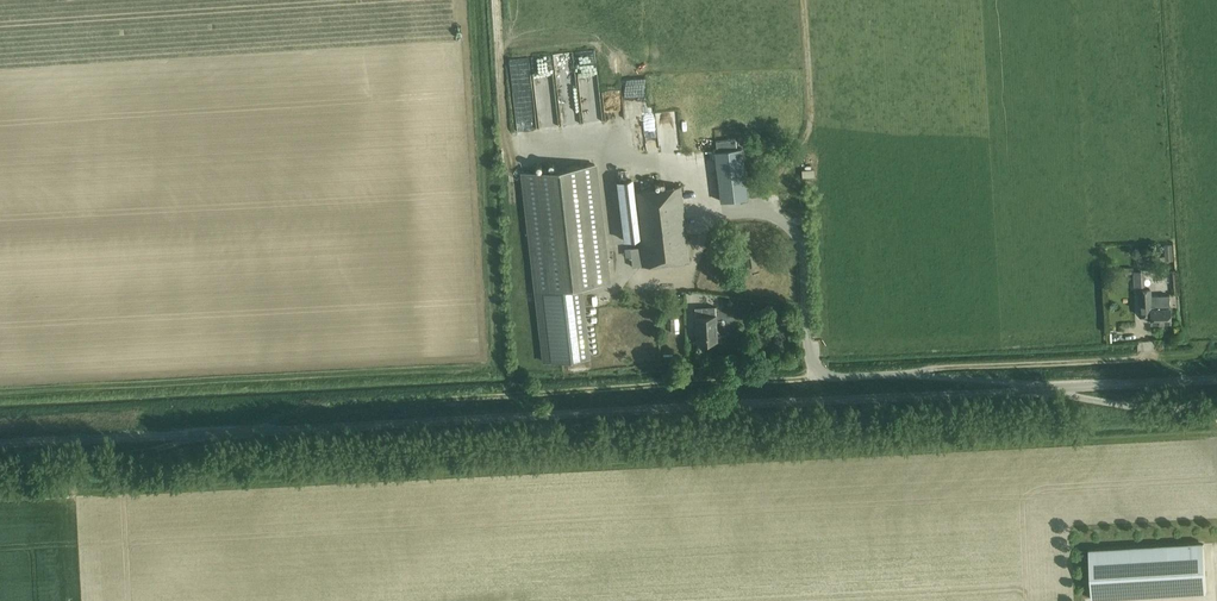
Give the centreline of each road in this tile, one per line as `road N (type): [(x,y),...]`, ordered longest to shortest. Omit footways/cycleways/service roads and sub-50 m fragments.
road 1 (unclassified): [(0,438),(1216,380)]
road 2 (track): [(508,149),(497,0)]

